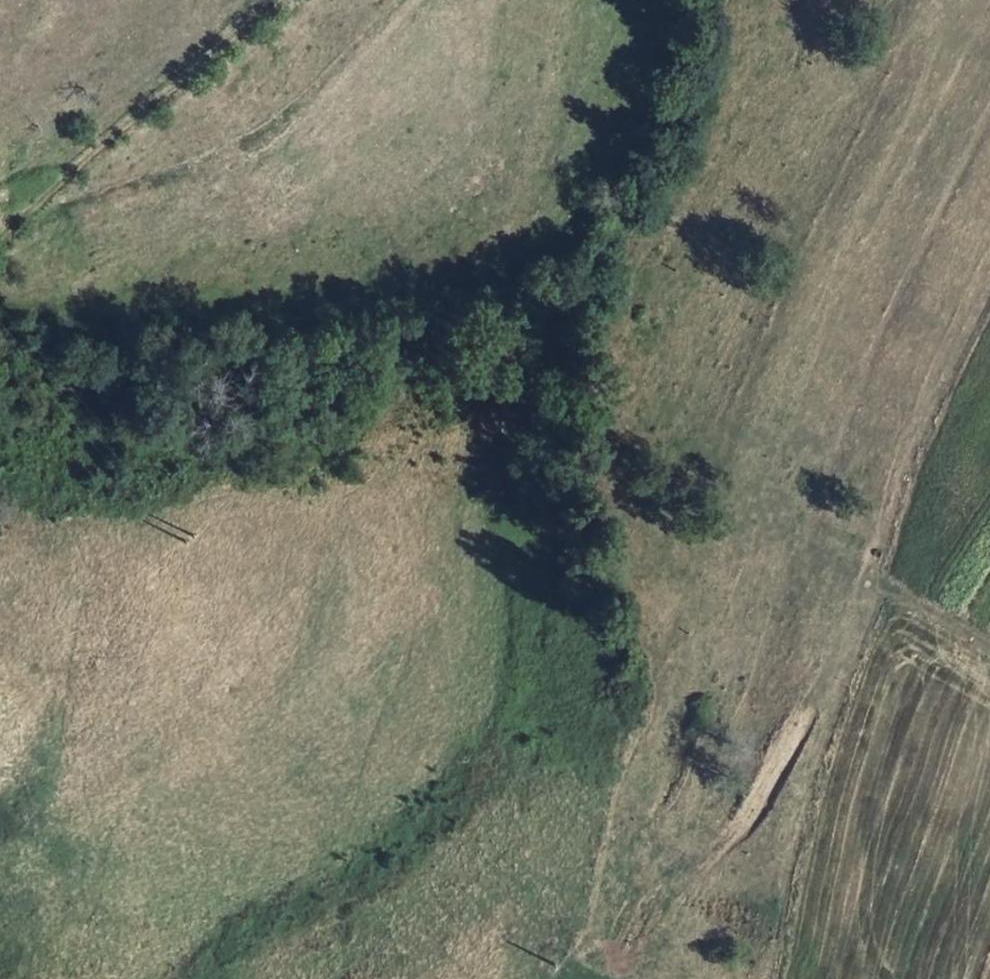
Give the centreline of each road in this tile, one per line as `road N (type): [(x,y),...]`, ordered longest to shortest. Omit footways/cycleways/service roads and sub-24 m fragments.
road 1 (track): [(266,0),(0,234)]

